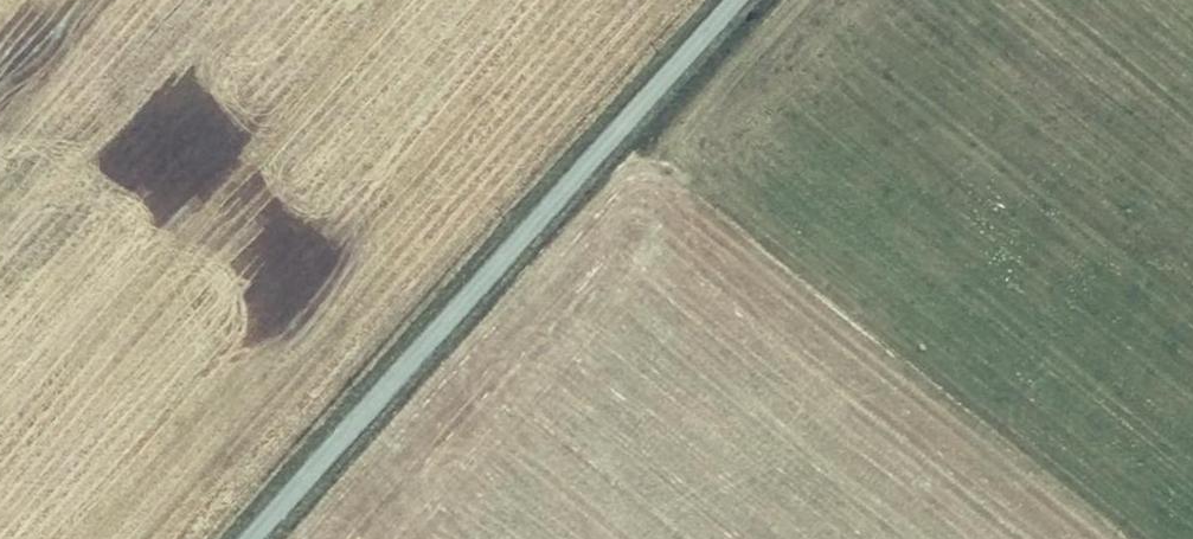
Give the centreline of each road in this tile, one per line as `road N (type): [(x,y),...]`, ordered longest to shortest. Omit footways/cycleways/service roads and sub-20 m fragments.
road 1 (unclassified): [(736,0),(255,538)]

